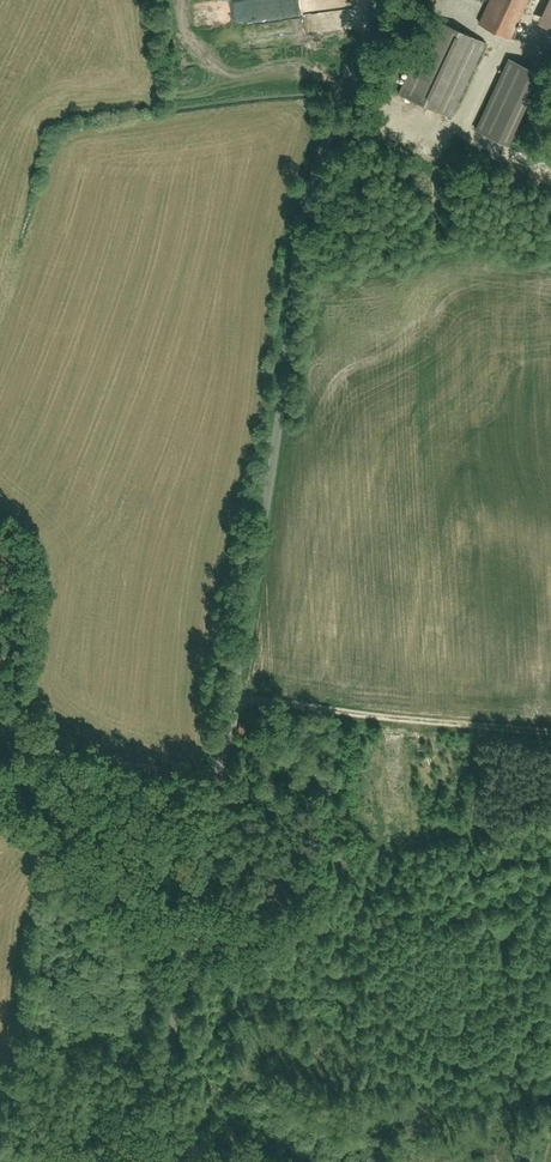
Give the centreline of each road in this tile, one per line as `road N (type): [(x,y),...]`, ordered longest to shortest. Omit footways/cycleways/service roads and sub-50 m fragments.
road 1 (unclassified): [(173,1161),(168,1039),(232,689),(296,225),(368,0)]
road 2 (track): [(550,727),(412,721),(232,689)]

